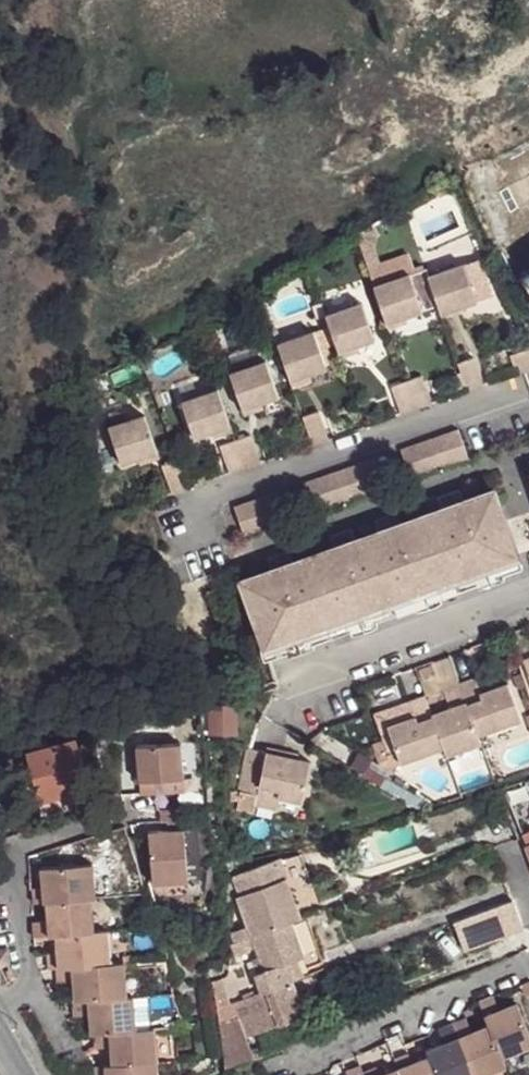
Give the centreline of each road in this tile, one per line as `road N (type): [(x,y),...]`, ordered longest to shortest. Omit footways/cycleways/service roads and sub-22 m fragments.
road 1 (unclassified): [(528,390),(206,498),(194,523),(203,559)]
road 2 (unclassified): [(528,595),(287,681)]

